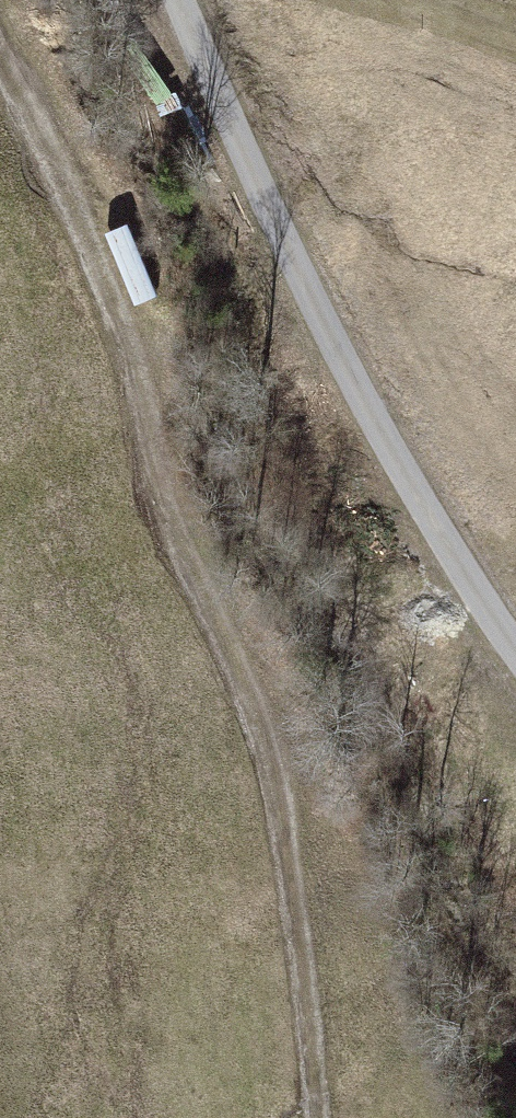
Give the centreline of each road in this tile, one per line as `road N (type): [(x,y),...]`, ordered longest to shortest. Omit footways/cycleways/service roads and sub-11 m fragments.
road 1 (track): [(327,1117),(247,731),(2,0)]
road 2 (unclassified): [(183,0),(329,329),(400,465),(515,650)]

